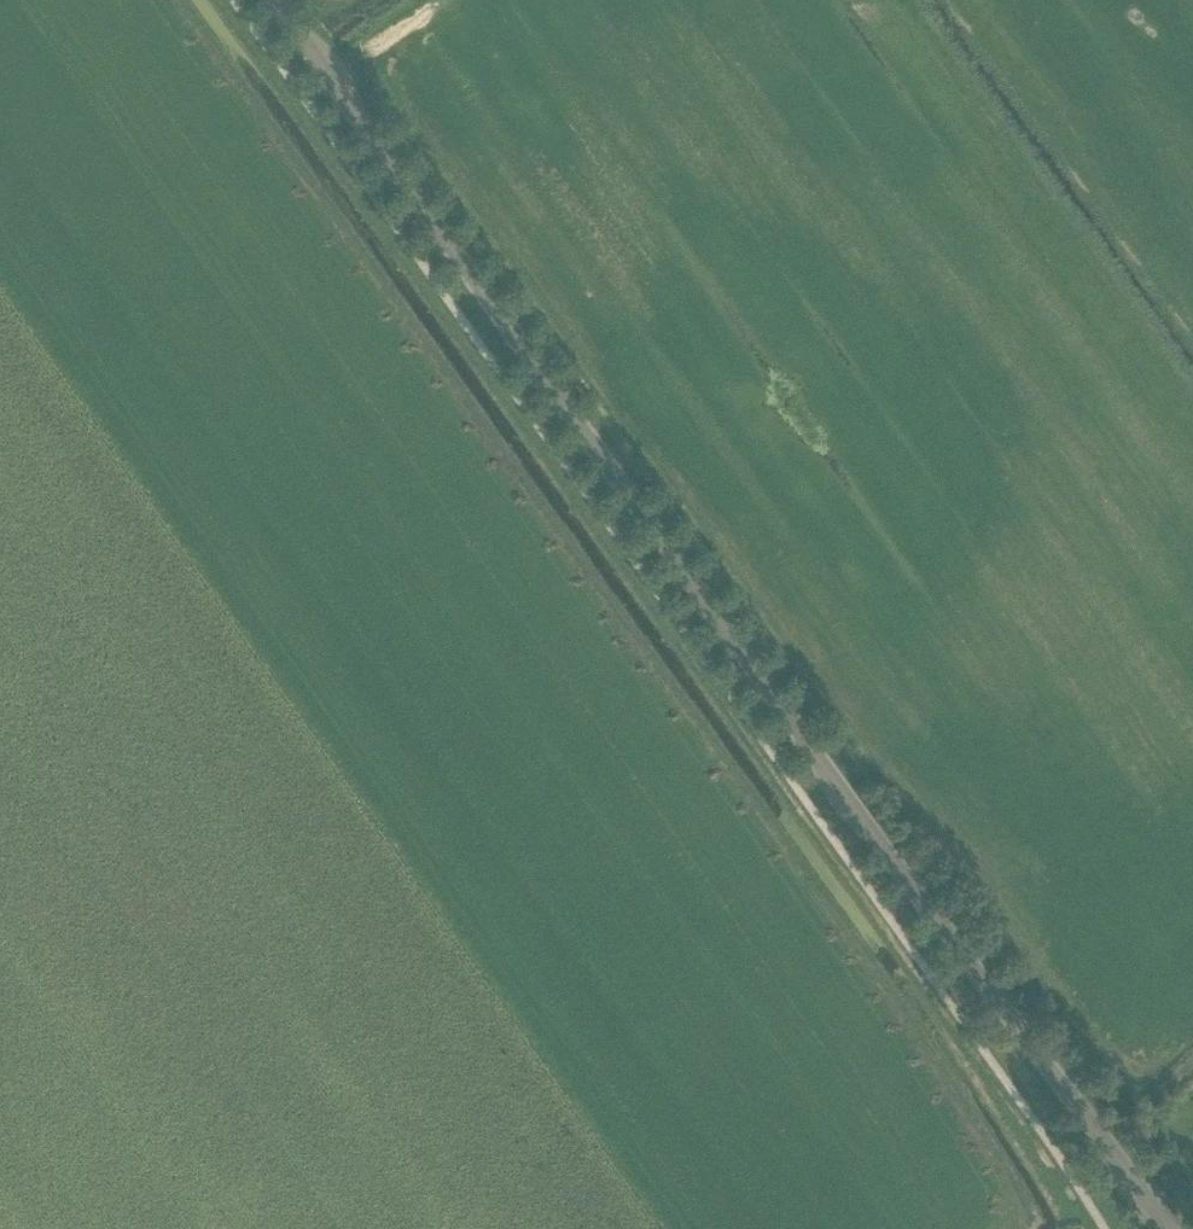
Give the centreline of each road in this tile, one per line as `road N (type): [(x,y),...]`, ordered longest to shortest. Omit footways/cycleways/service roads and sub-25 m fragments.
road 1 (tertiary): [(1171,1228),(272,0)]

